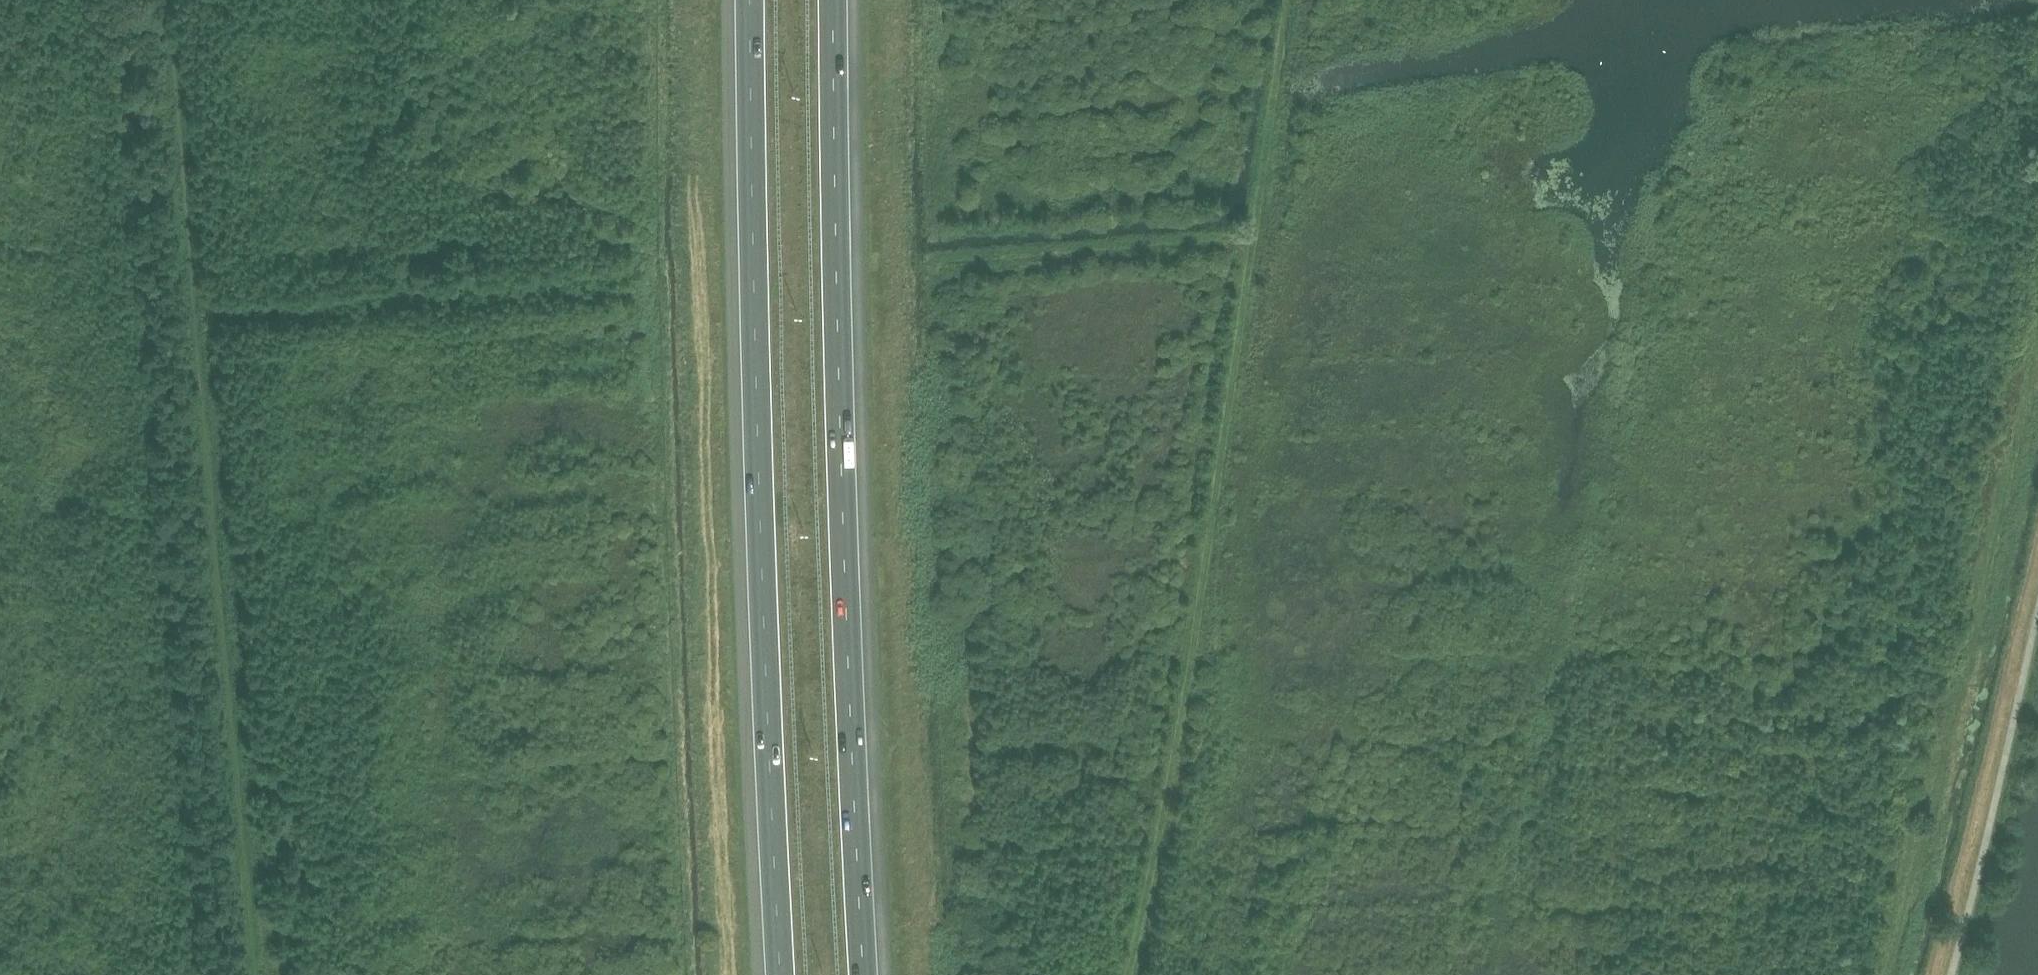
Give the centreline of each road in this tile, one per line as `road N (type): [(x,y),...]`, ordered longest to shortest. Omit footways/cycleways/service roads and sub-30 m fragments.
road 1 (track): [(1128,974),(1182,712),(1286,0)]
road 2 (track): [(250,974),(144,0)]
road 3 (motorway): [(866,974),(831,0)]
road 4 (motorway): [(749,0),(755,441),(778,974)]
road 5 (track): [(1888,974),(2037,336)]

